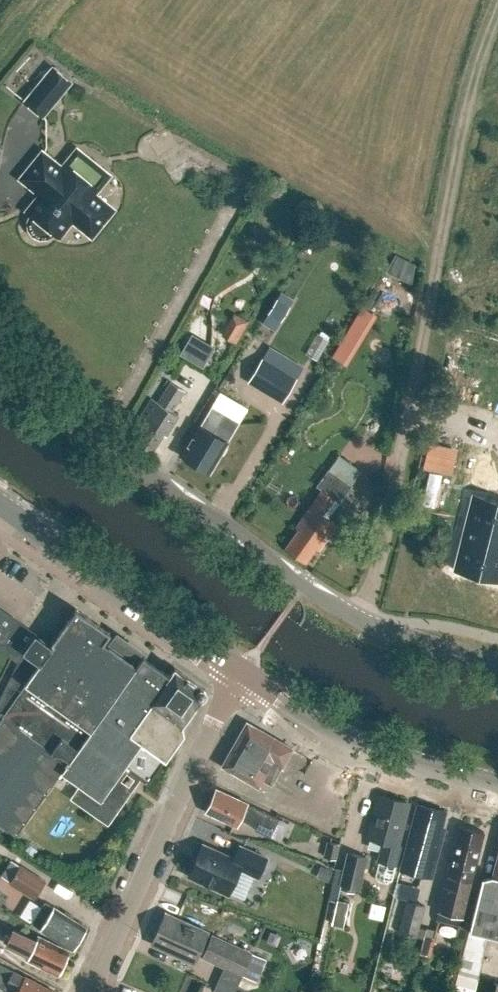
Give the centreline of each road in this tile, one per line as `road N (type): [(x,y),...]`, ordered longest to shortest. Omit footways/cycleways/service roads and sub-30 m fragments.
road 1 (track): [(359,617),(388,530),(463,127),(497,21)]
road 2 (unclassified): [(497,659),(377,629),(124,452),(0,338)]
road 3 (unclassified): [(90,991),(244,672)]
road 4 (secondary): [(244,672),(0,507)]
road 5 (secondary): [(497,781),(357,744),(244,672)]

